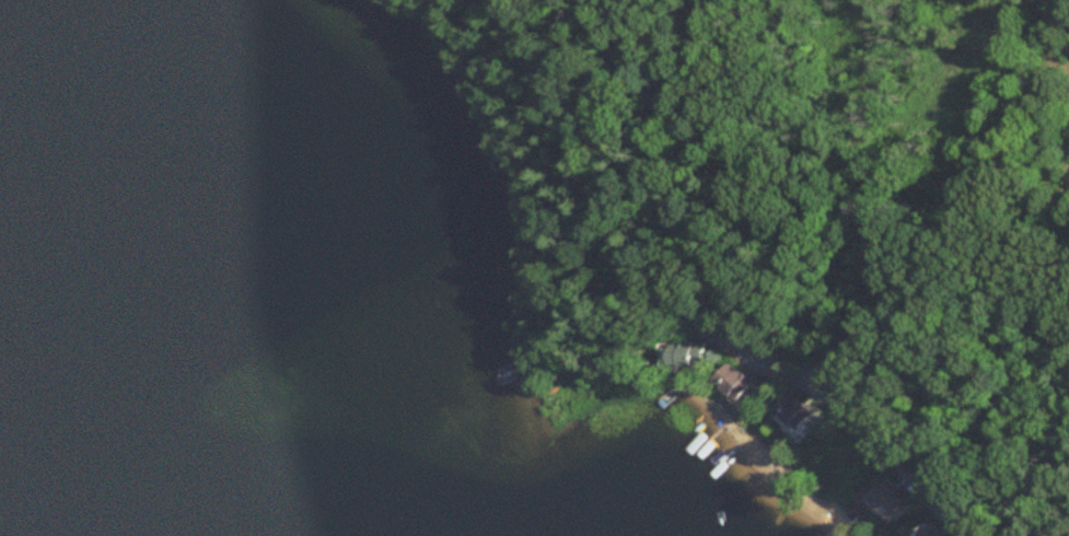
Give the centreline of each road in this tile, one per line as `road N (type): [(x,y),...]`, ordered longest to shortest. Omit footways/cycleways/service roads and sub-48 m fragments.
road 1 (residential): [(970,535),(810,378)]

